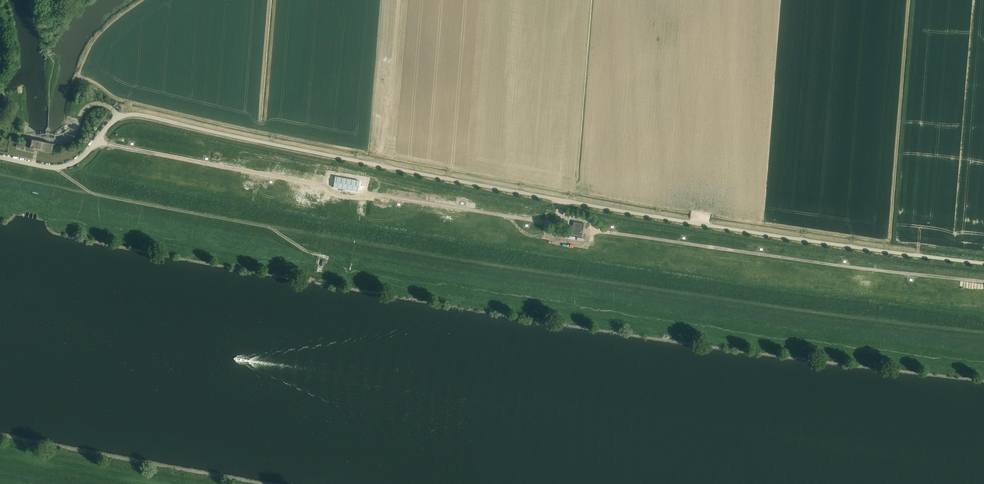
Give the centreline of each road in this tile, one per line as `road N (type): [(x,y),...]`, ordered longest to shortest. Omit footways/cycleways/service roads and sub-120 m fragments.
road 1 (unclassified): [(983,263),(552,198),(133,114),(118,118),(65,166),(0,157)]
road 2 (track): [(548,222),(97,139)]

